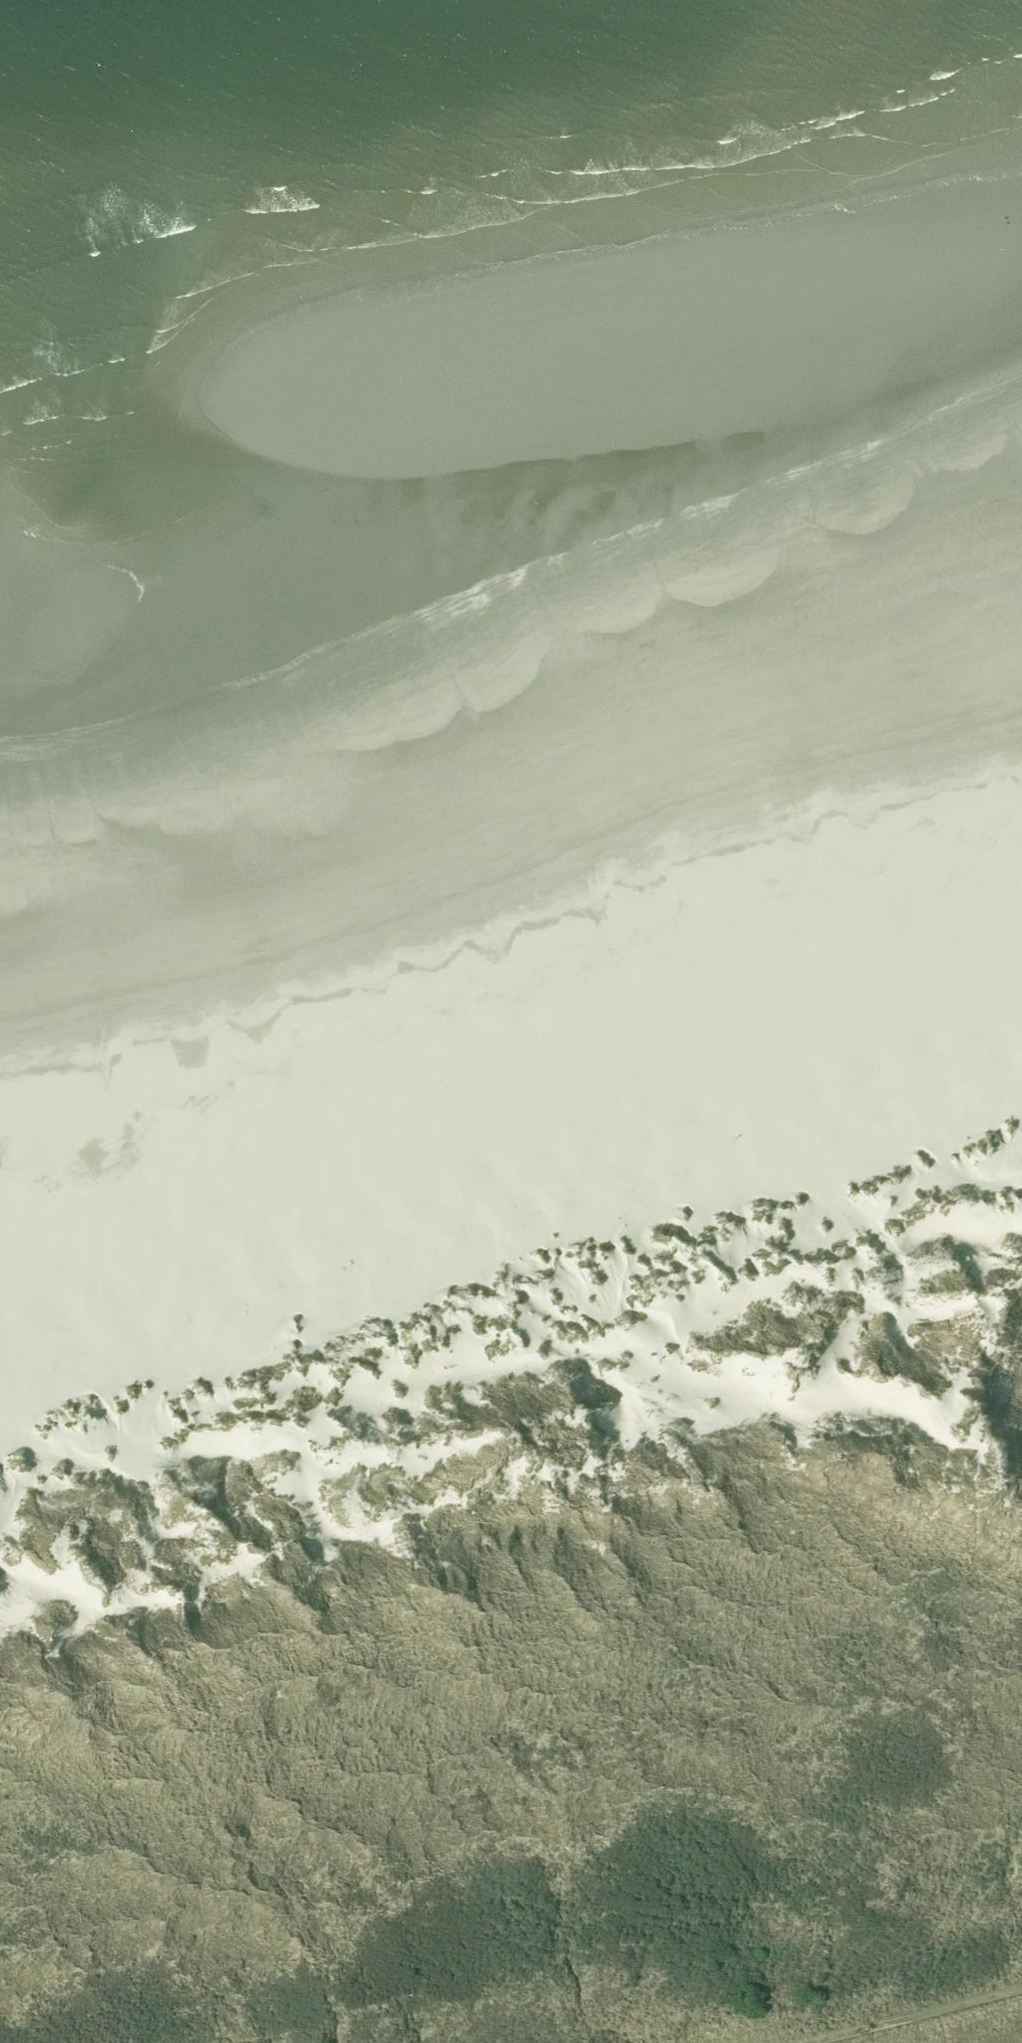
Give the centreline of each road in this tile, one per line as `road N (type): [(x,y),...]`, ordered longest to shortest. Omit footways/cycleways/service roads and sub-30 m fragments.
road 1 (track): [(801,2042),(1021,1986)]

